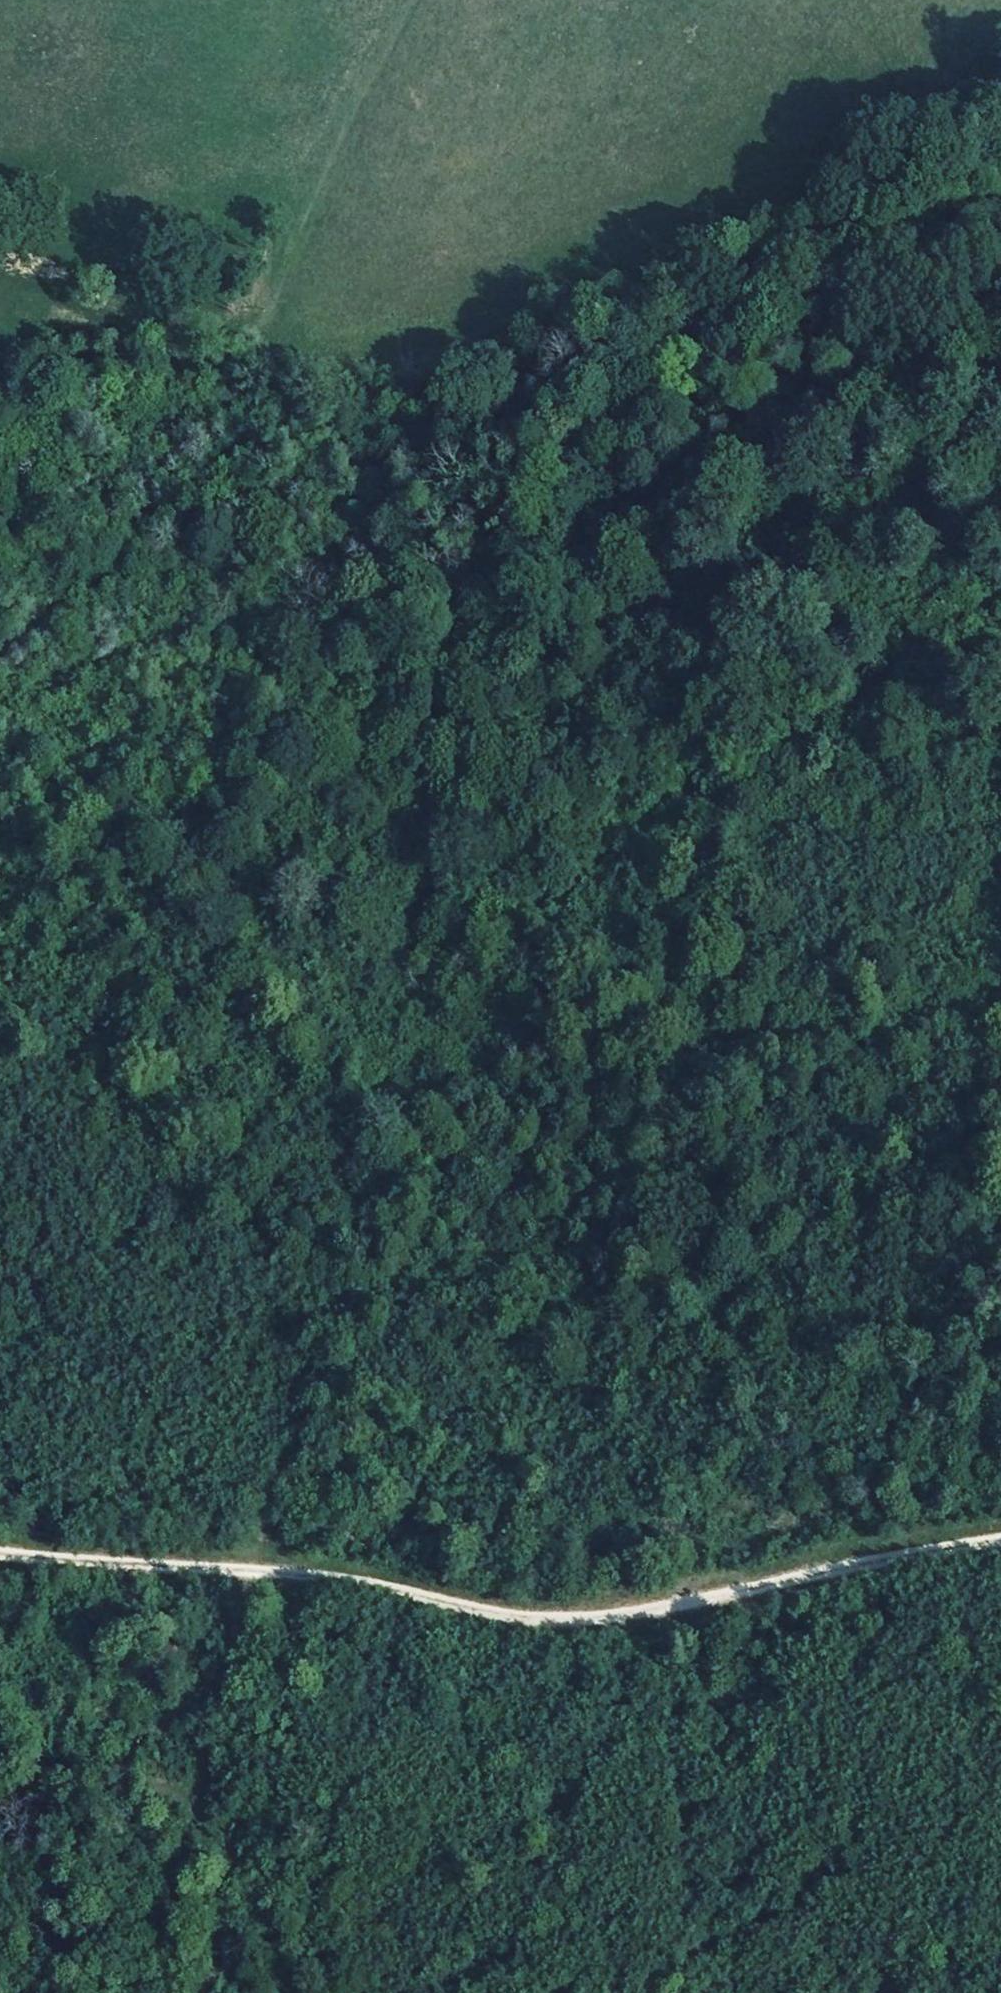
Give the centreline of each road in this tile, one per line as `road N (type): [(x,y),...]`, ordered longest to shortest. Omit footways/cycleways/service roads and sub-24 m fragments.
road 1 (track): [(1000,1540),(603,1619),(539,1619),(332,1576),(0,1554)]
road 2 (track): [(290,268),(427,0)]

